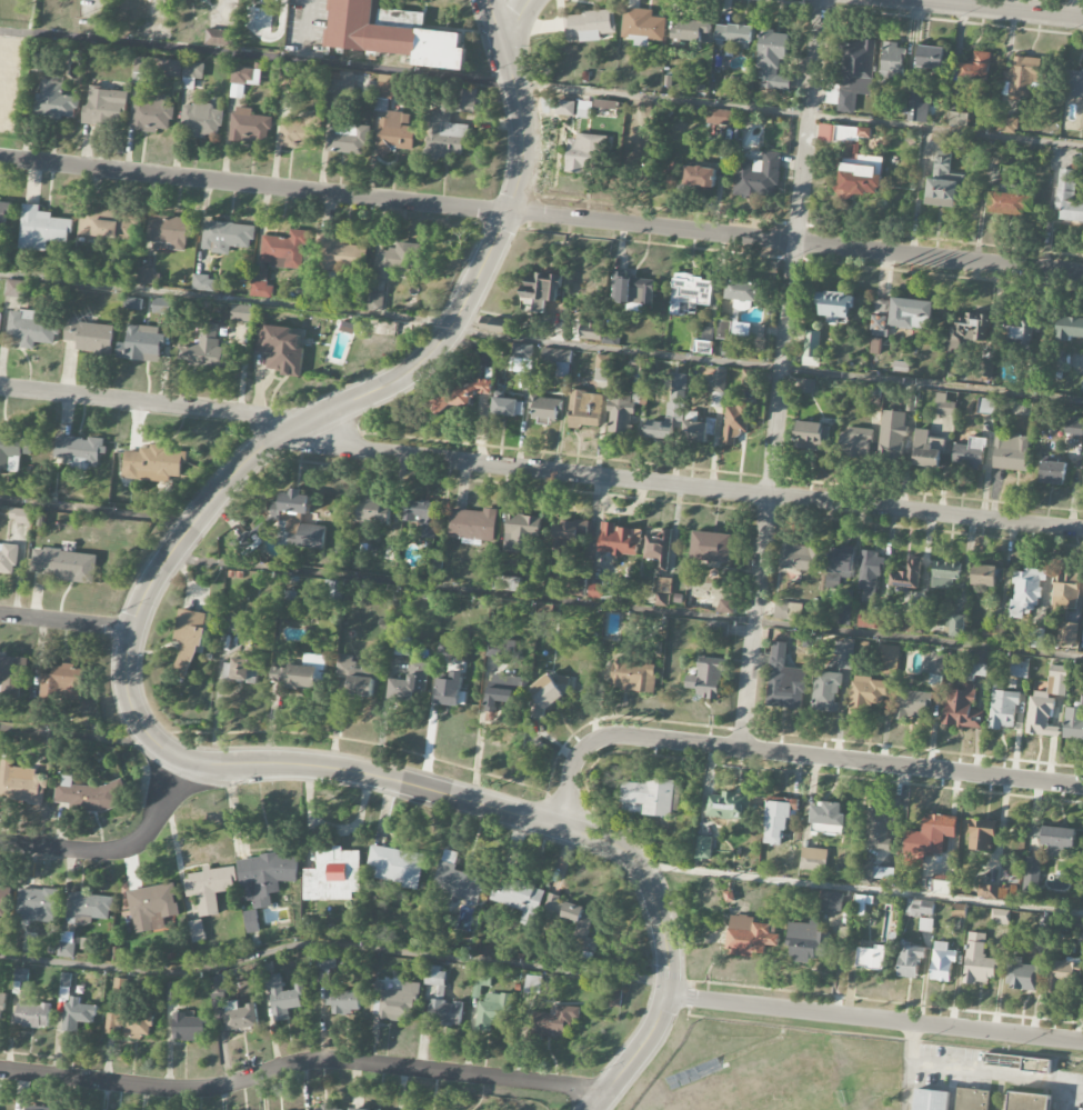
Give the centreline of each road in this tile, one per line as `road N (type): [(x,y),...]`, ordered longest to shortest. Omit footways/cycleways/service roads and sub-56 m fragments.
road 1 (residential): [(488,0),(525,140),(508,211),(460,311),(410,371),(293,429),(254,454),(210,502),(144,593),(127,652),(127,691),(151,737),(190,761),(344,769),(600,839),(631,858),(650,884),(669,983),(652,1031),(593,1109)]
road 2 (residential): [(0,158),(1082,273)]
road 3 (residential): [(1082,530),(352,449),(313,418)]
road 4 (residential): [(741,749),(823,0)]
road 5 (residential): [(609,1090),(334,1060),(195,1090),(0,1070)]
road 6 (residential): [(1082,787),(623,736),(585,749),(559,828)]
road 7 (residential): [(1082,1042),(666,996)]
road 8 (residential): [(293,429),(238,414),(0,389)]
road 9 (residential): [(181,758),(149,832),(127,848),(0,843)]
road 10 (tertiary): [(1082,17),(925,0)]
road 11 (residential): [(132,631),(0,616)]

